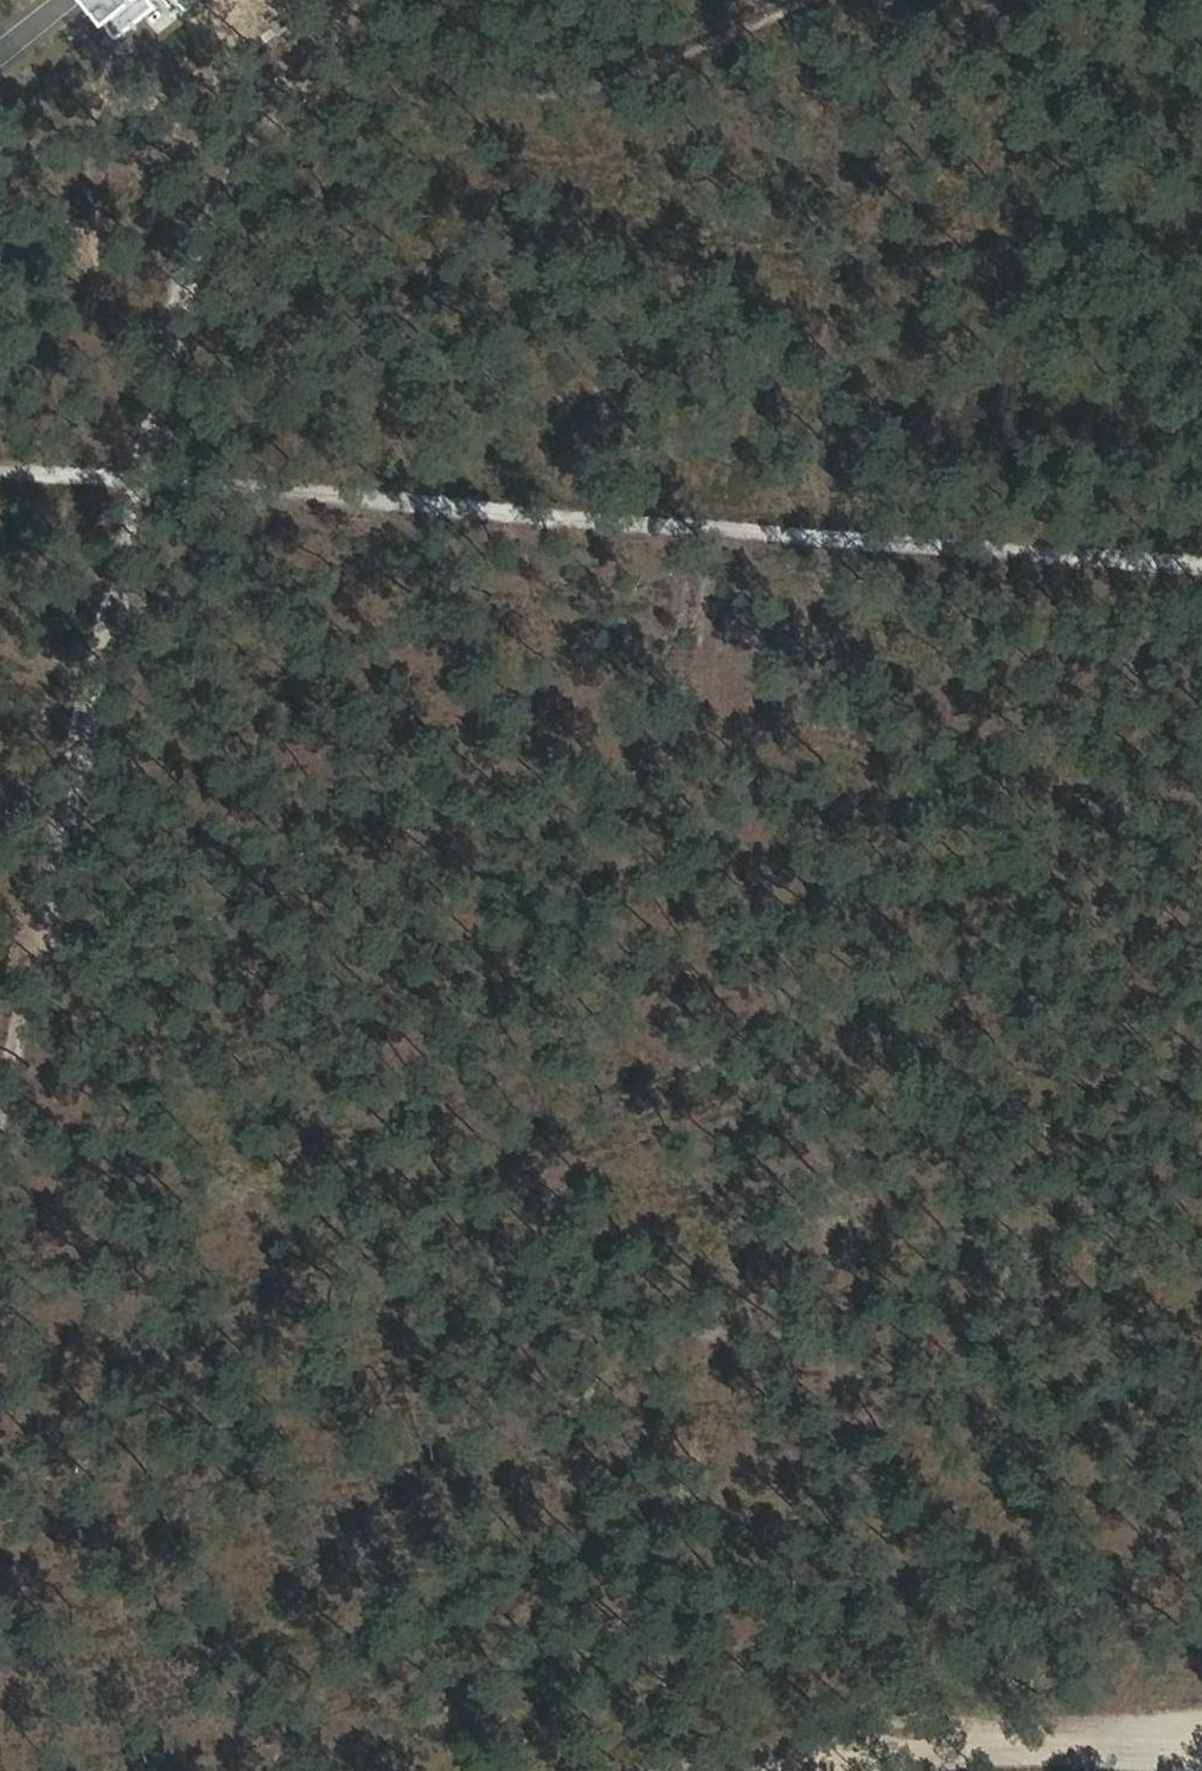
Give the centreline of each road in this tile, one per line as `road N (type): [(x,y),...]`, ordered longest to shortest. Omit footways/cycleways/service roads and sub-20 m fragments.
road 1 (track): [(0,472),(1201,552)]
road 2 (track): [(242,58),(144,481),(0,1181)]
road 3 (track): [(743,1770),(865,1747),(1201,1753)]

